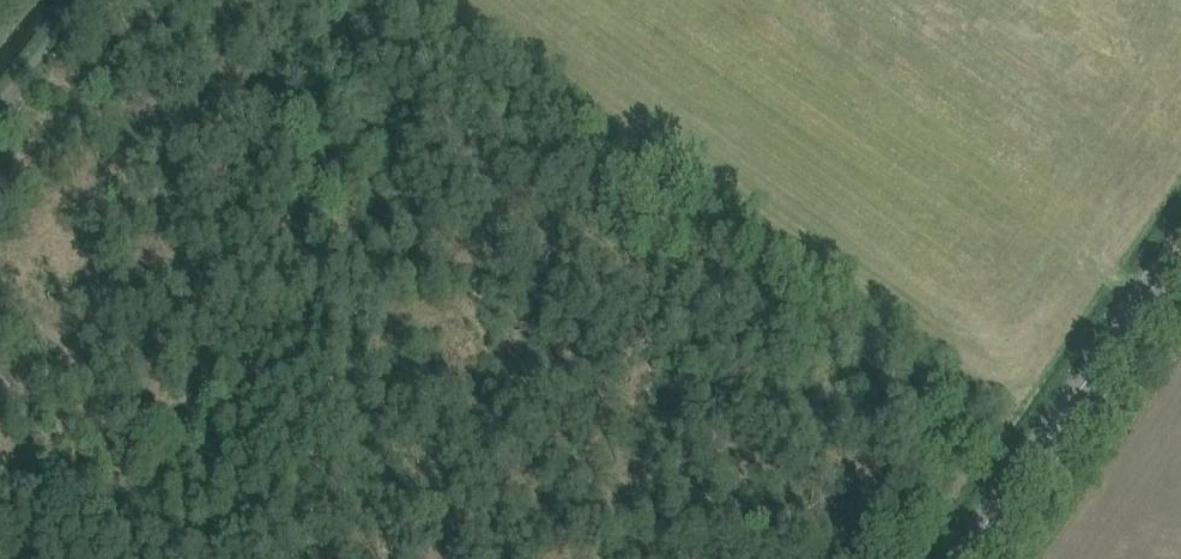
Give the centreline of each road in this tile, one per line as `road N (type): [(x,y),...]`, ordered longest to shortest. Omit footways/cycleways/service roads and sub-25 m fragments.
road 1 (tertiary): [(1180,247),(962,558)]

